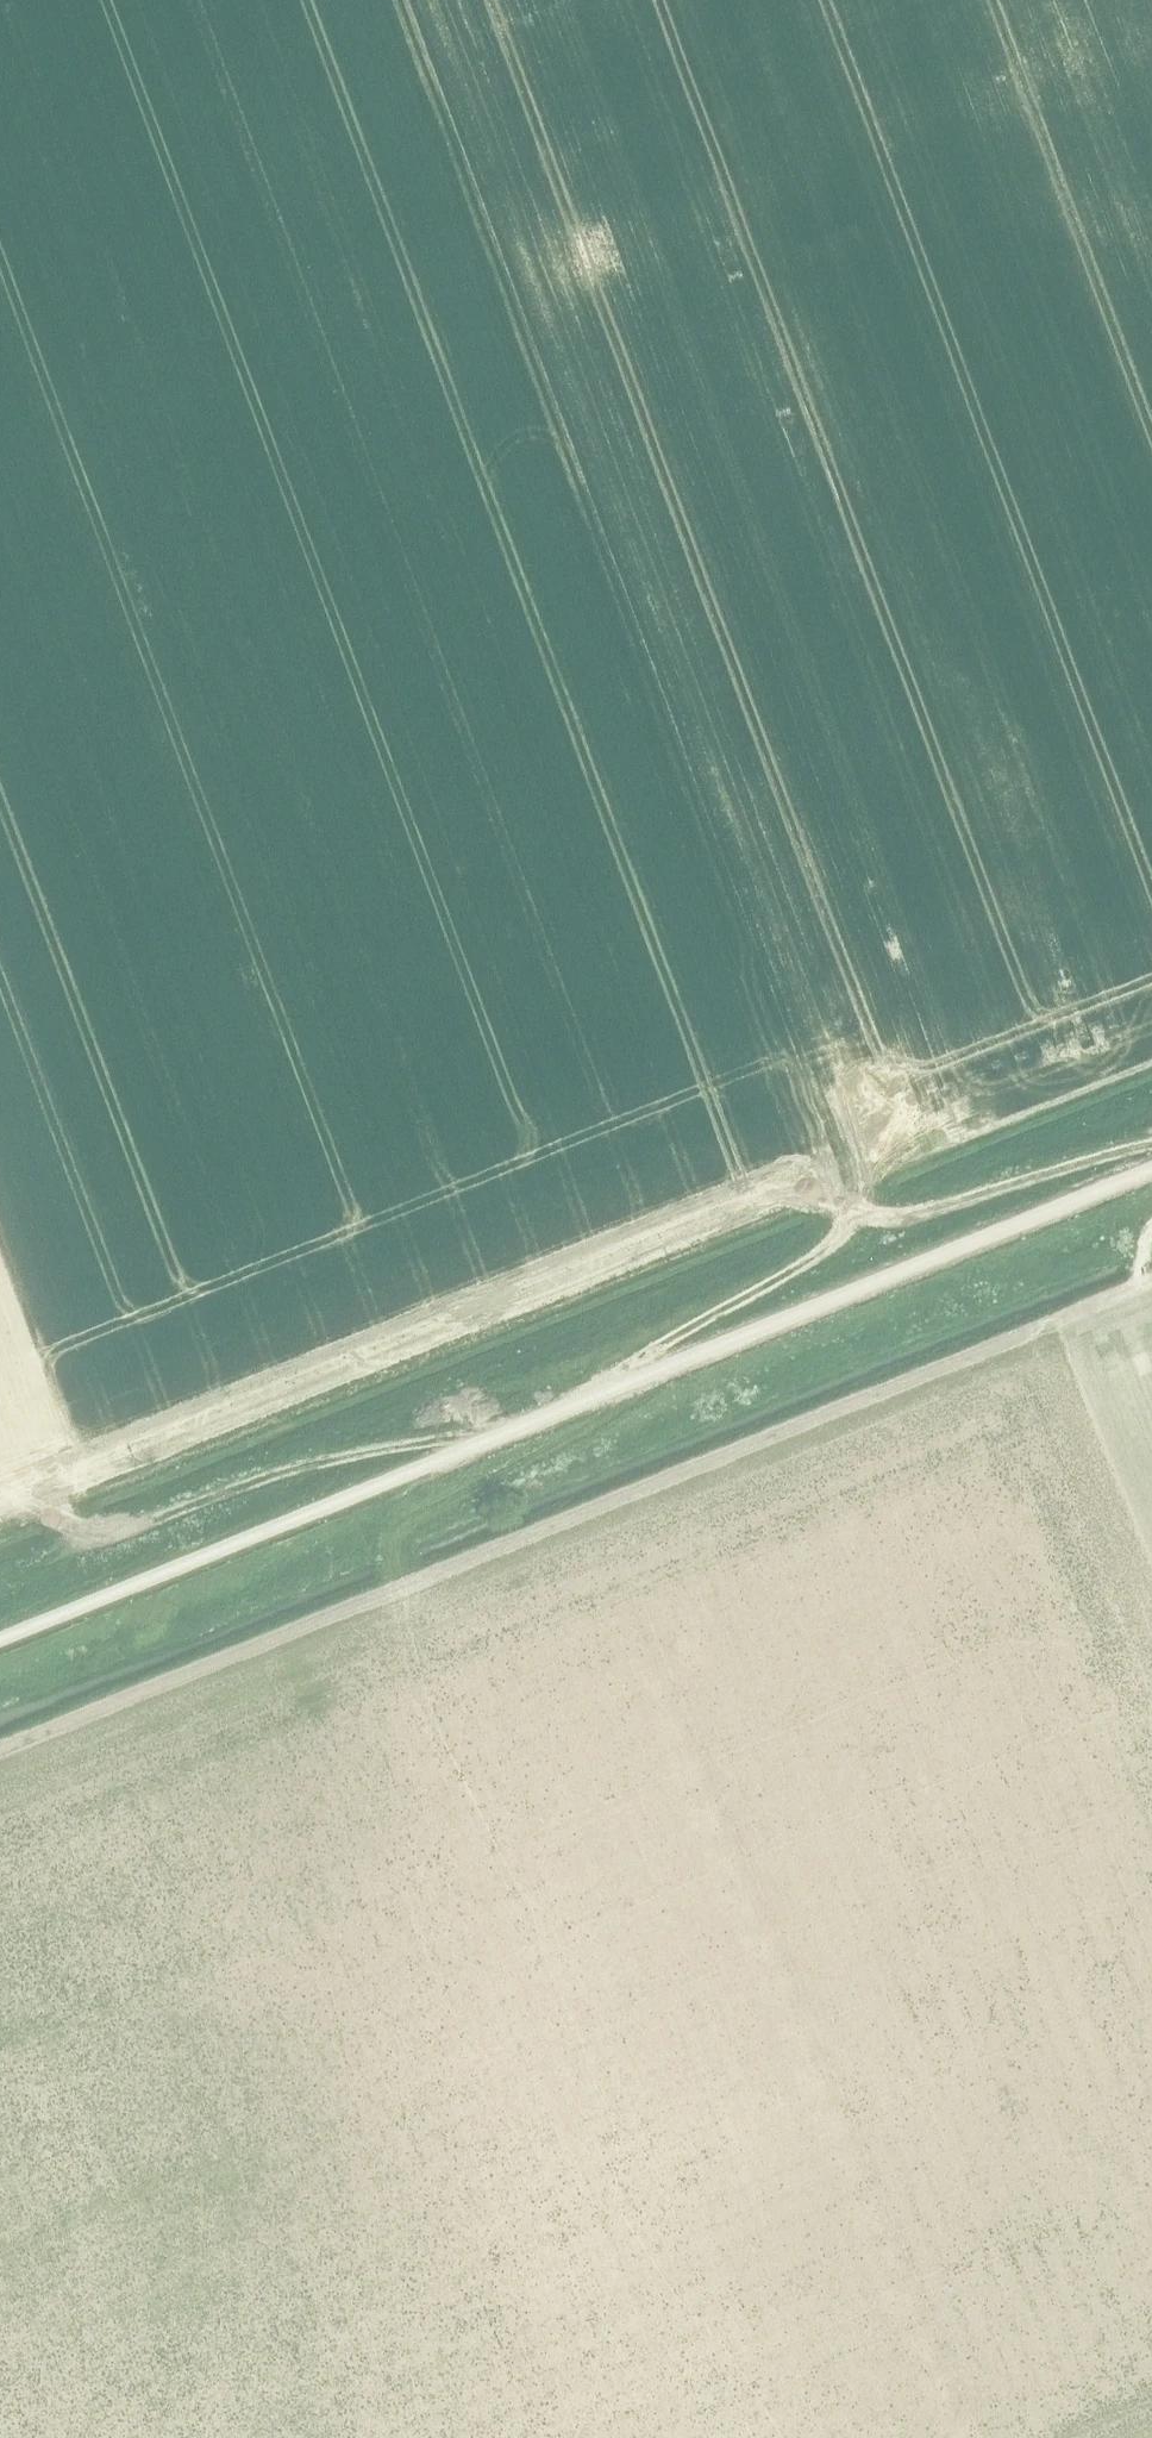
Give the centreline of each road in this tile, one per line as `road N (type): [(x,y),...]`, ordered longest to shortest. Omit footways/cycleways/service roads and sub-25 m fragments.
road 1 (unclassified): [(0,1646),(505,1424),(1151,1169)]

